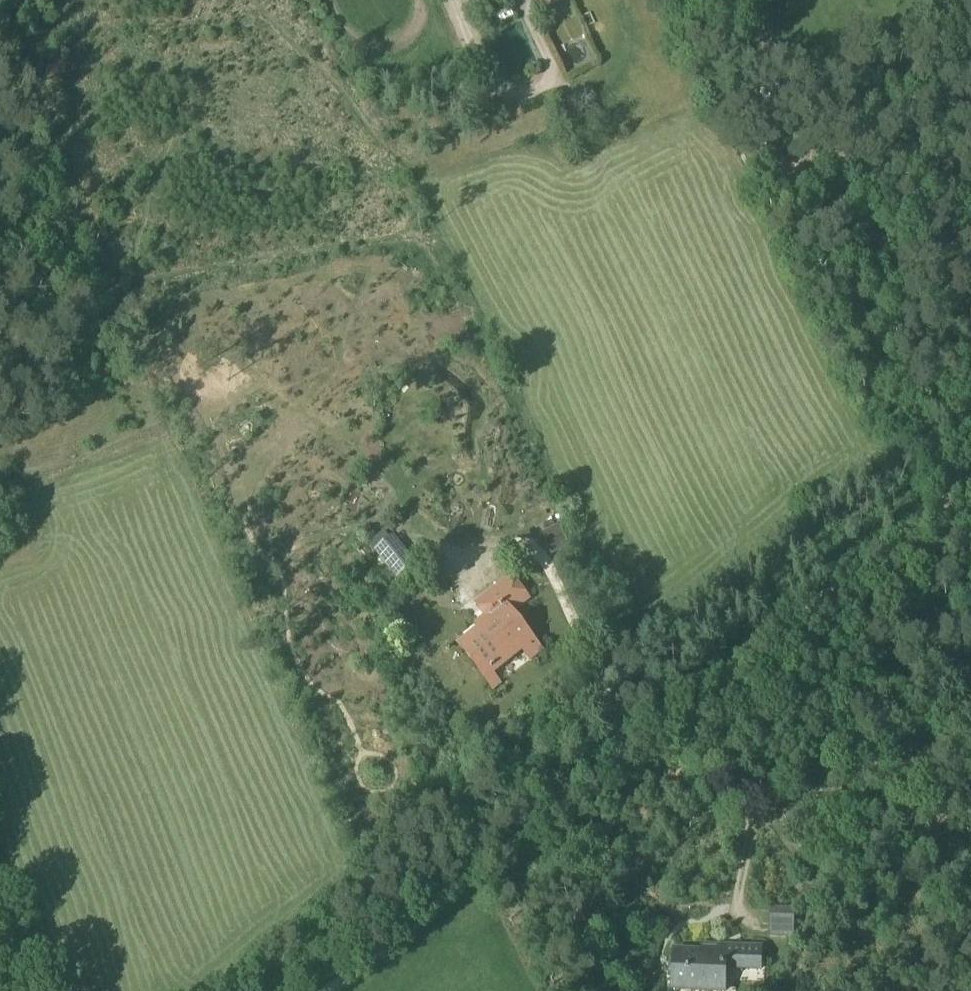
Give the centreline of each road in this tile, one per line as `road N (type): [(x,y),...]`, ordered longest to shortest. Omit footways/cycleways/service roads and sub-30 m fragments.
road 1 (track): [(970,481),(330,990)]

